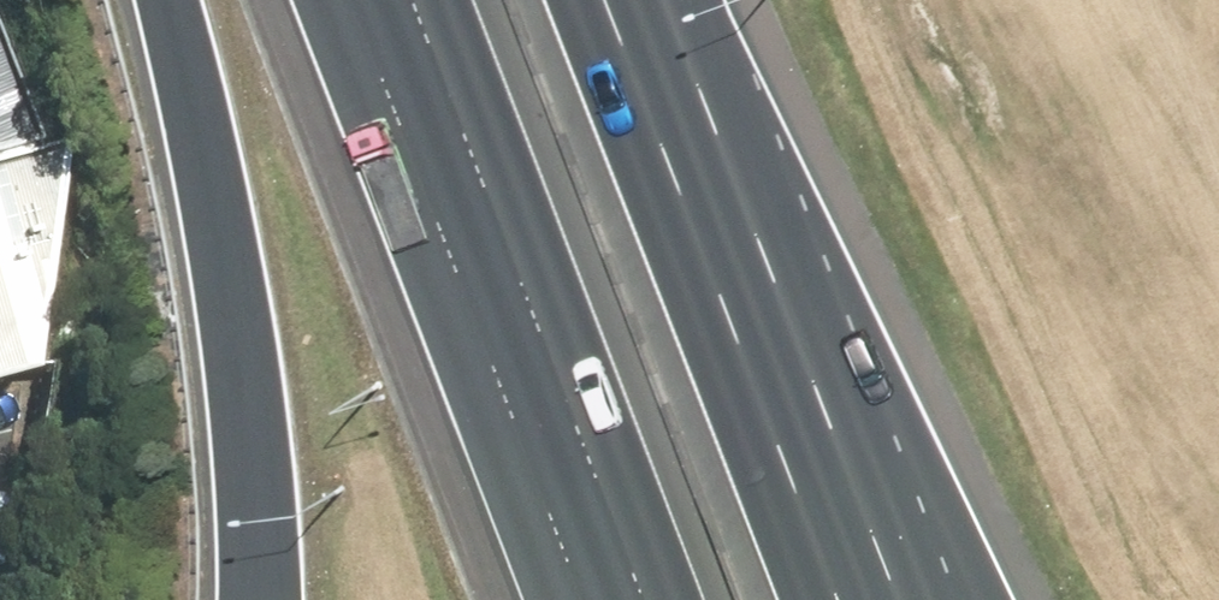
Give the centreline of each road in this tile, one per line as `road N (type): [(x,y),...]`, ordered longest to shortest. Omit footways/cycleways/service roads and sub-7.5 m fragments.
road 1 (motorway): [(642,599),(413,0)]
road 2 (motorway): [(629,60),(951,599)]
road 3 (motorway): [(258,599),(235,322),(162,0)]
road 4 (motorway): [(629,60),(838,599)]

